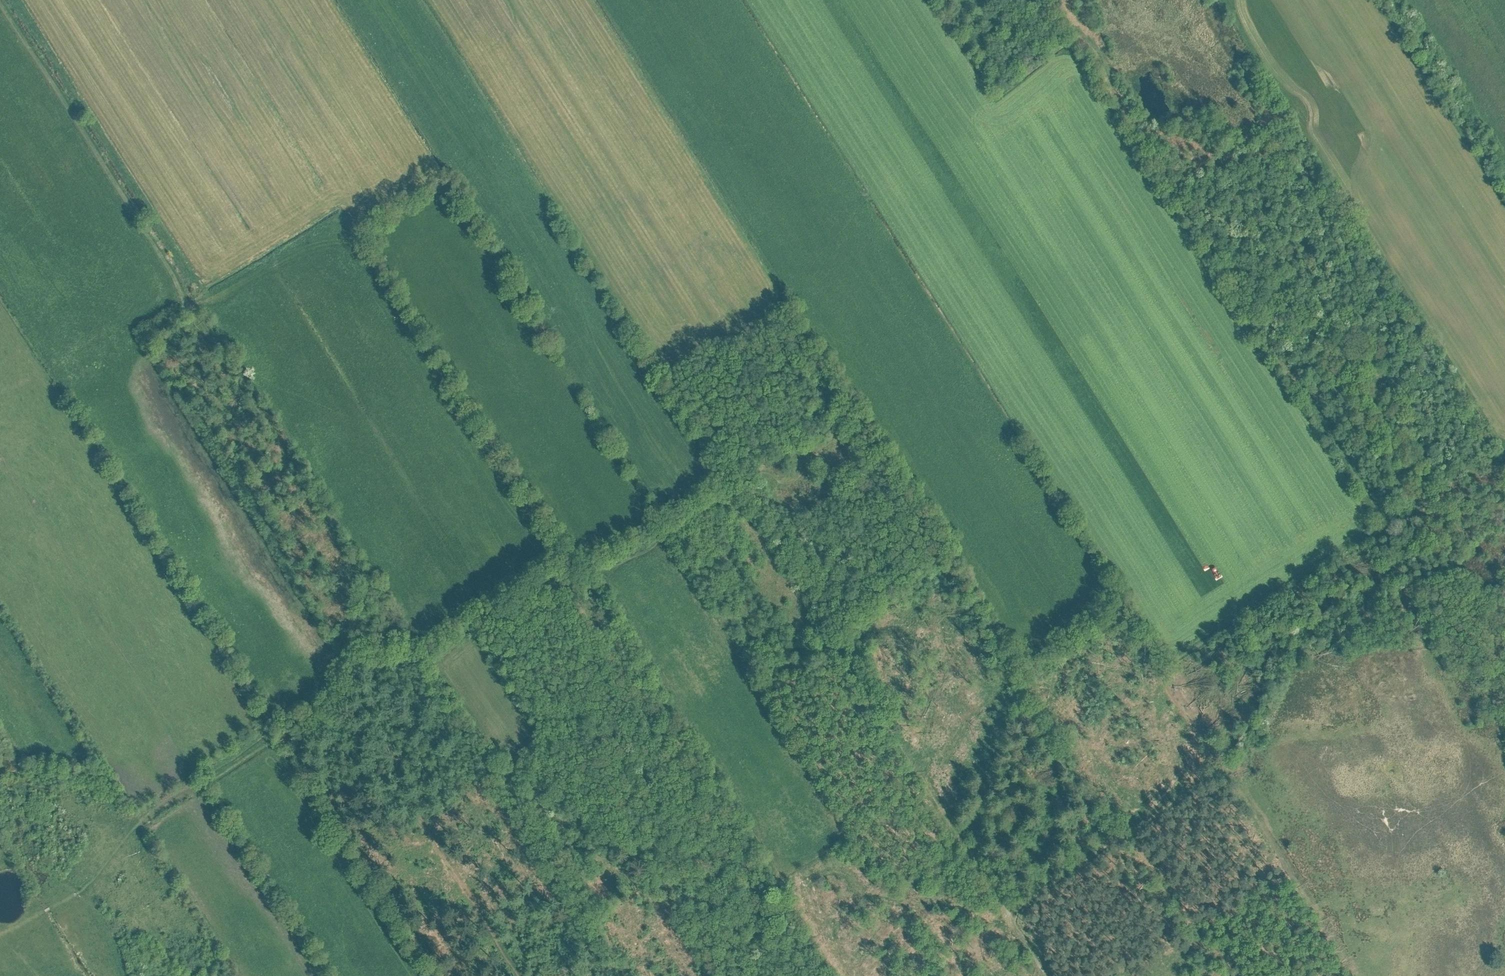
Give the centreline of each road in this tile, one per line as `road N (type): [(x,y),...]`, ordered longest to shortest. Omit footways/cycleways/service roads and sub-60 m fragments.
road 1 (track): [(197,316),(0,6)]

